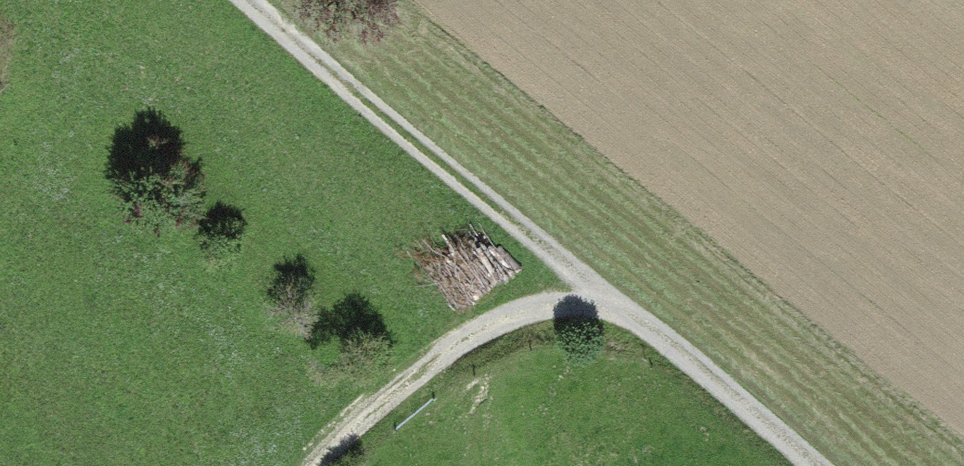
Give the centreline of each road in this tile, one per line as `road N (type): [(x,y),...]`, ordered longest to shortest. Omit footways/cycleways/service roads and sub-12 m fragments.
road 1 (track): [(621,317),(245,0)]
road 2 (track): [(621,317),(519,316),(381,412),(330,465)]
road 3 (track): [(803,465),(621,317)]

